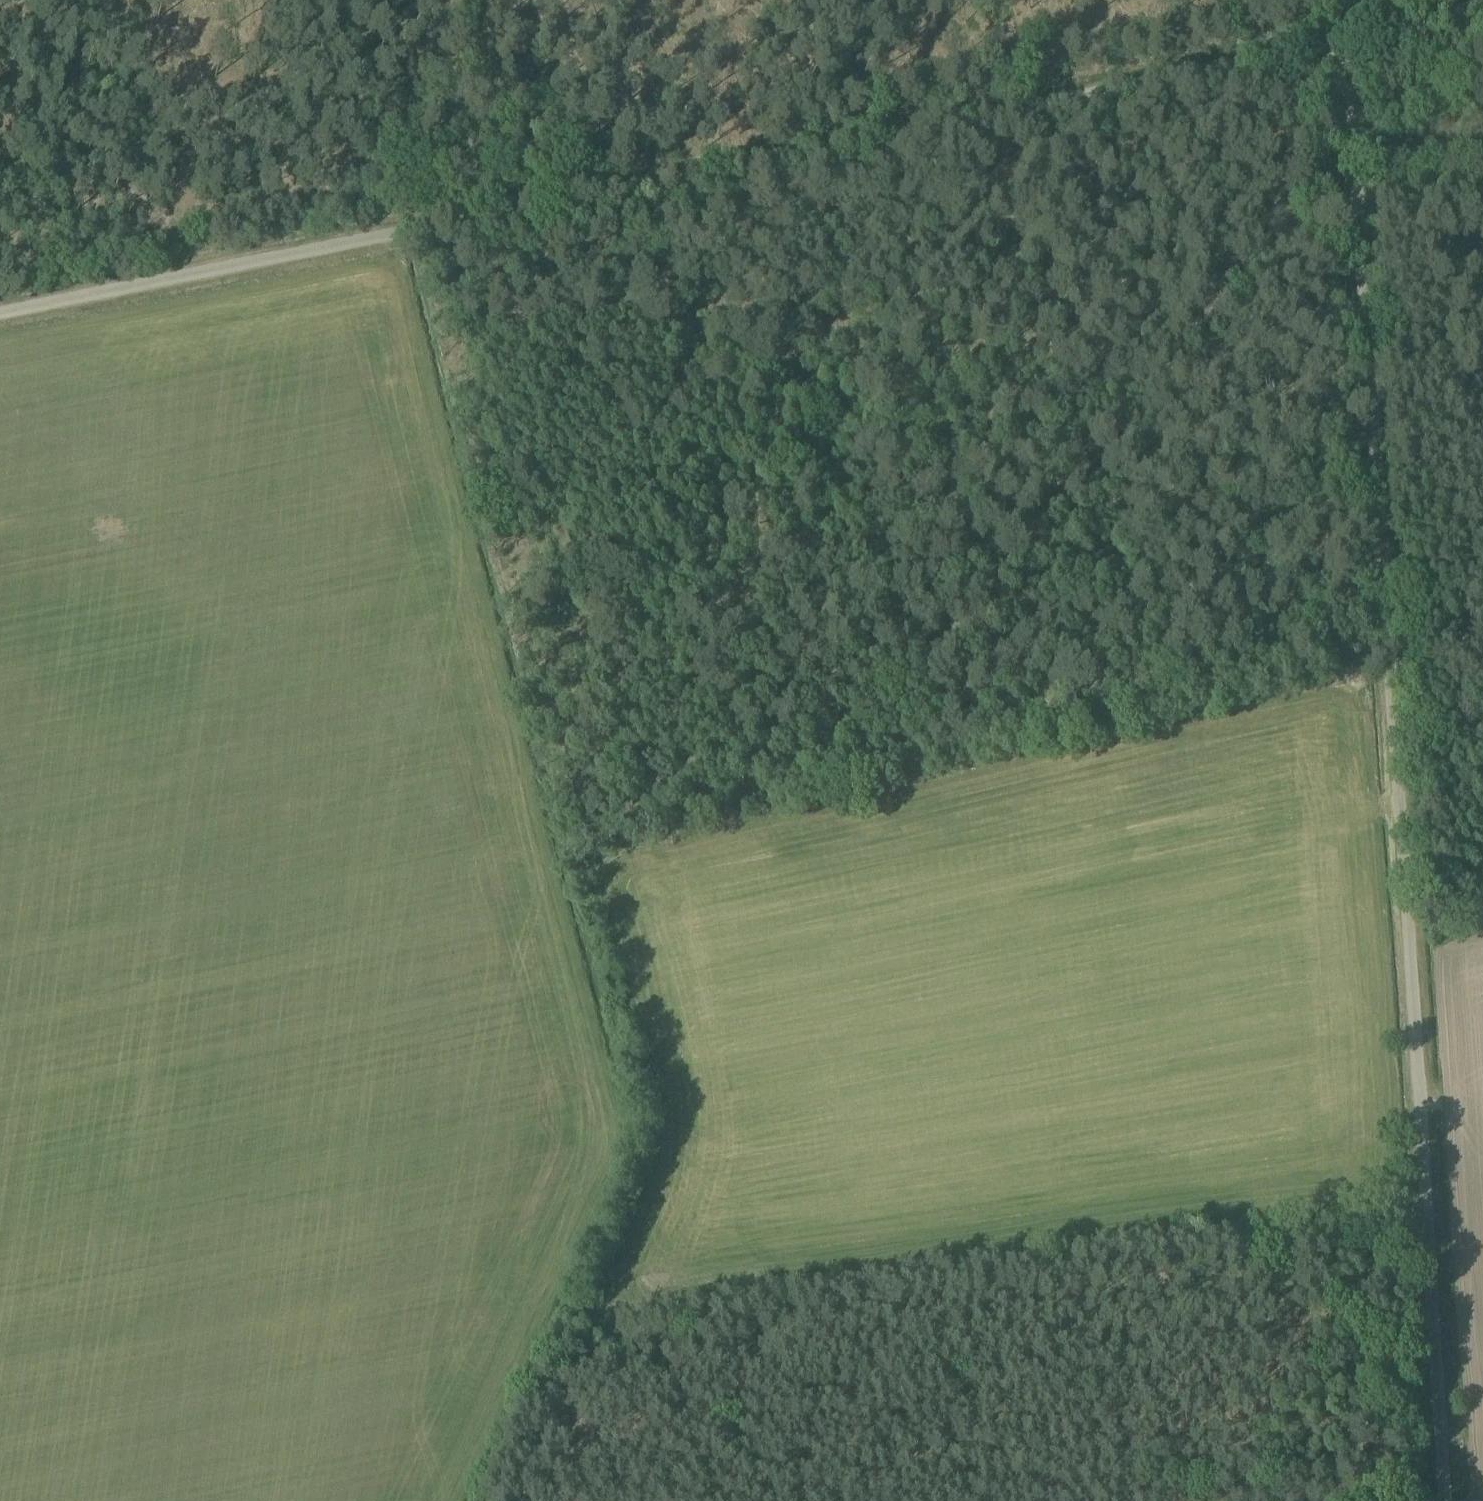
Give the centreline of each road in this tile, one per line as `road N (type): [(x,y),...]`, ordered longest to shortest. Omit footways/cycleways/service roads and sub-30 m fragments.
road 1 (unclassified): [(1444,1500),(1346,39)]
road 2 (unclassified): [(0,311),(799,157),(1346,39)]
road 3 (track): [(1482,12),(1346,39)]

